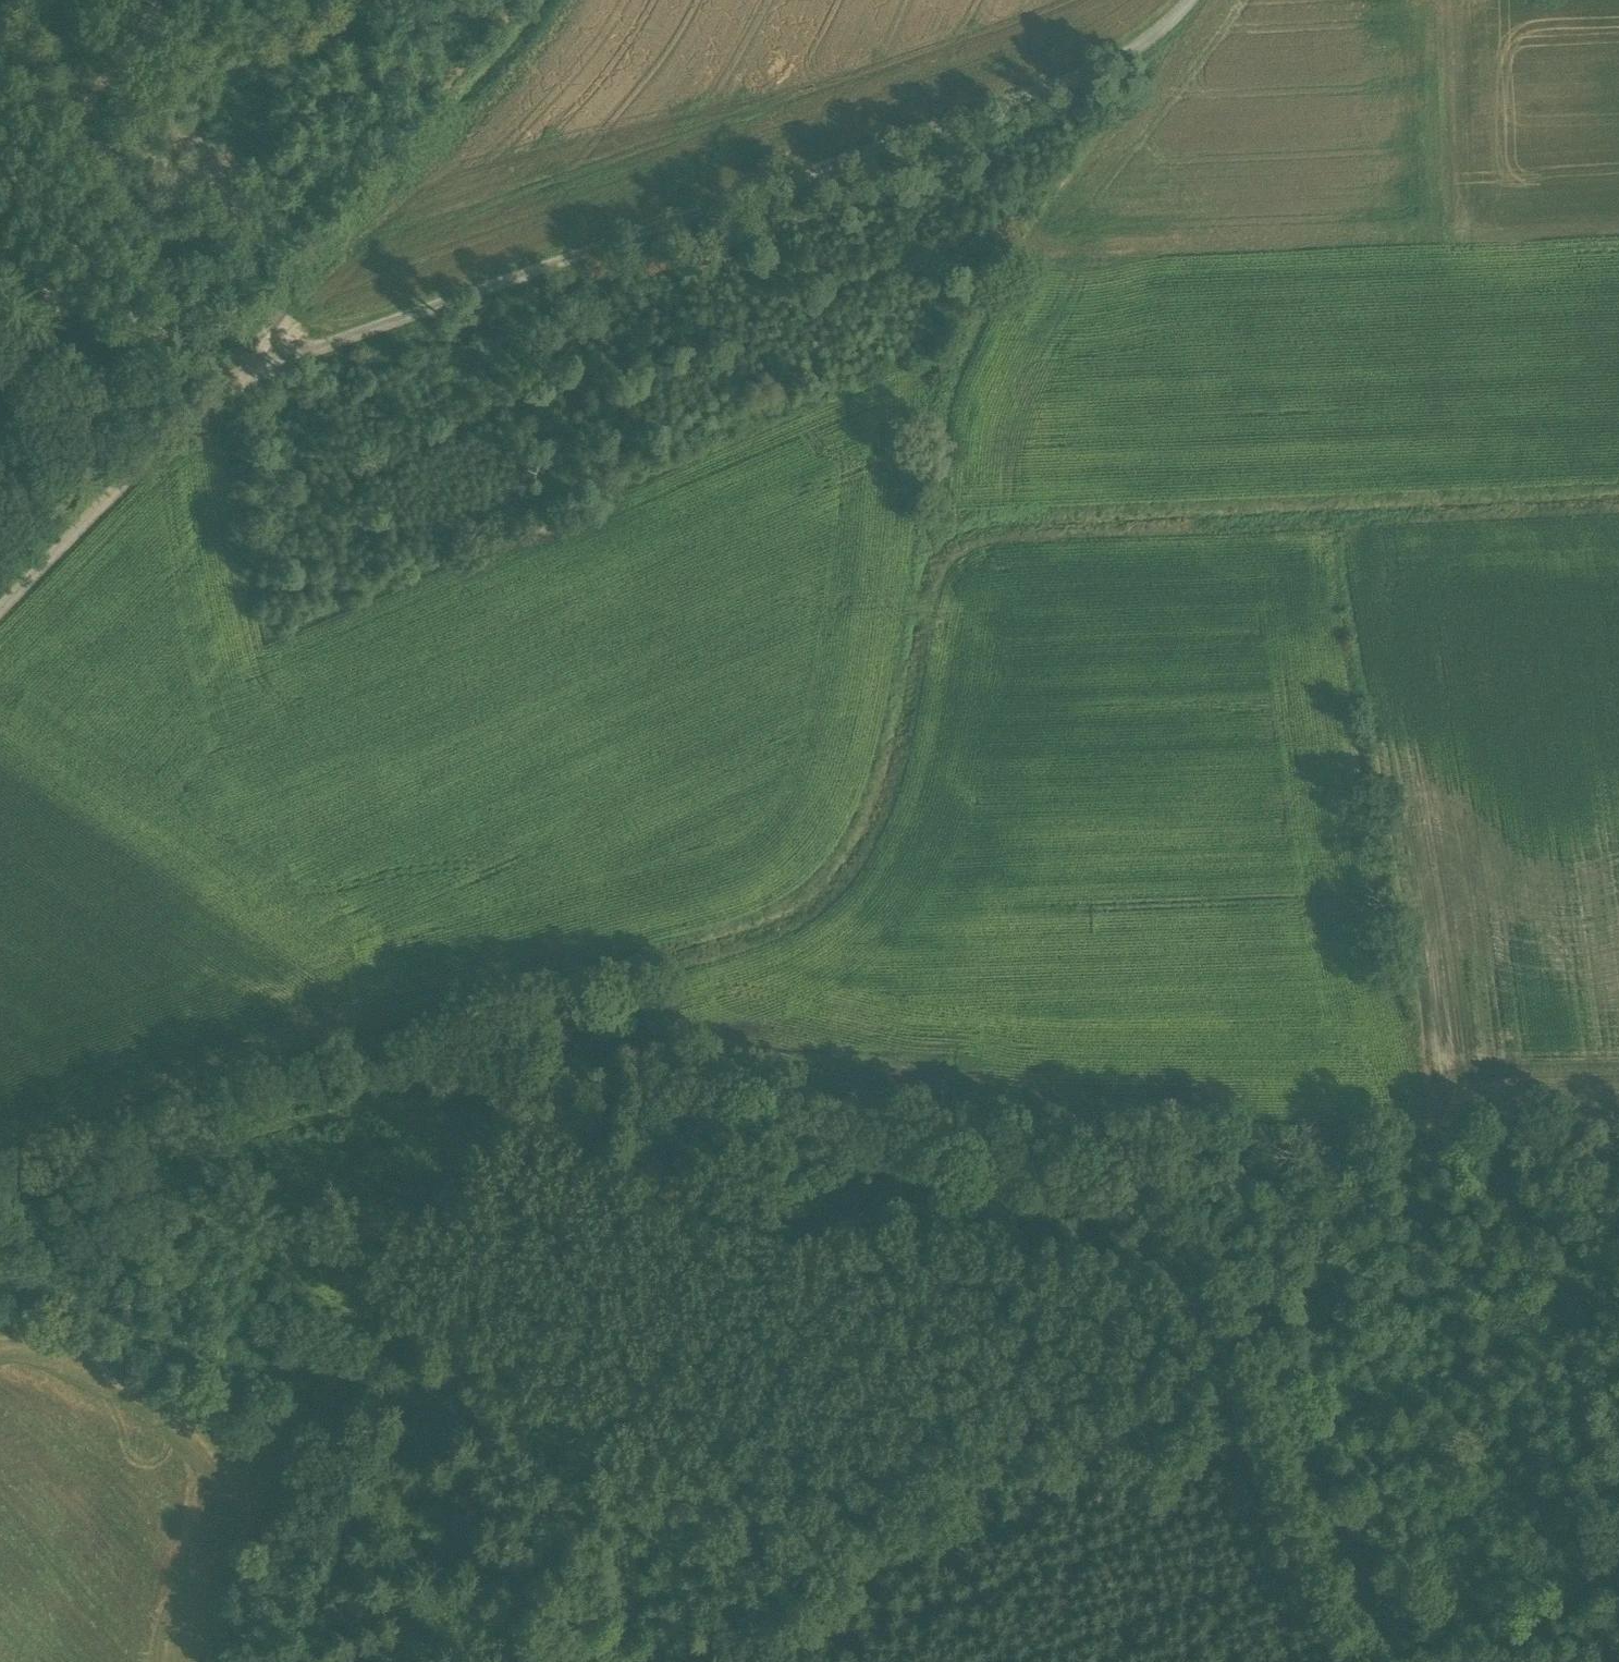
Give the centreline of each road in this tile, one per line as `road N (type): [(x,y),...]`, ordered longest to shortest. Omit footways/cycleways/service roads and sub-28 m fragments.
road 1 (track): [(1186,0),(1140,57),(209,389),(0,606)]
road 2 (track): [(425,1077),(1440,1149)]
road 3 (track): [(0,1201),(662,999)]
road 4 (track): [(209,389),(107,241),(92,207),(89,158),(157,0)]

